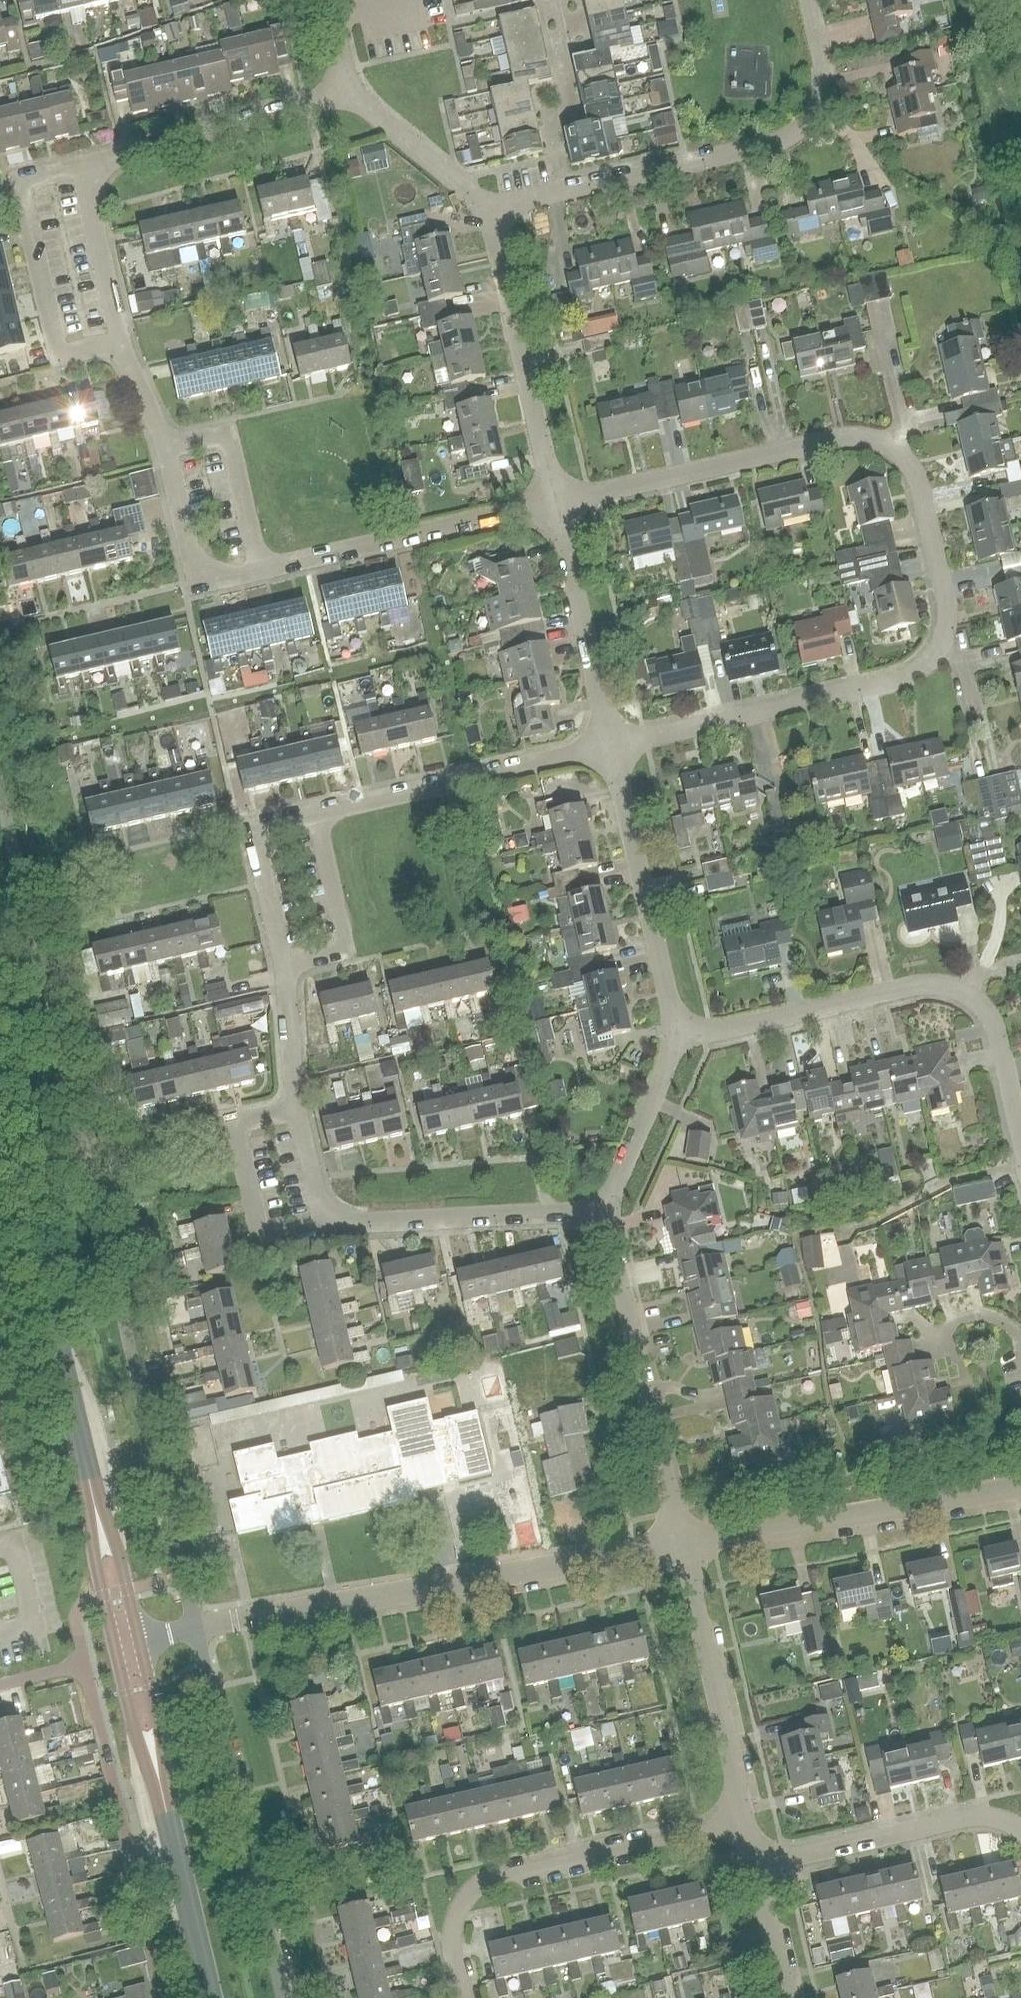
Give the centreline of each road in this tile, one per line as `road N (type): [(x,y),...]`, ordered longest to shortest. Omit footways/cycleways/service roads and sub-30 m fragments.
road 1 (residential): [(612,745),(906,682),(940,652),(949,609),(919,484),(896,449),(875,440),(810,442),(556,501)]
road 2 (residential): [(612,745),(272,823),(258,834),(288,982),(296,1111)]
road 3 (residential): [(121,341),(166,447),(199,584),(556,501)]
road 4 (secondary): [(128,1648),(0,1097)]
road 5 (residential): [(194,1628),(681,1547)]
road 6 (residential): [(492,223),(504,210),(818,125),(827,96),(808,0)]
road 7 (residential): [(1020,1132),(998,1030),(971,994),(945,985),(710,1031),(674,1030)]
road 8 (residential): [(464,1997),(454,1919),(487,1879),(745,1821)]
road 9 (residential): [(283,1997),(194,1628)]
road 10 (secondary): [(211,1997),(128,1648)]
road 11 (residential): [(681,1547),(1020,1489)]
road 12 (residential): [(681,1547),(610,1213)]
road 13 (residential): [(674,1030),(612,745)]
road 14 (residential): [(556,501),(492,223)]
road 15 (residential): [(325,1225),(610,1213)]
road 16 (residential): [(745,1821),(681,1547)]
road 17 (residential): [(349,91),(82,166)]
road 18 (residential): [(1020,1829),(973,1817),(756,1867)]
road 19 (residential): [(612,745),(556,501)]
road 20 (residential): [(61,355),(17,182),(82,166)]
road 21 (residential): [(194,1628),(147,1417)]
road 22 (residential): [(492,223),(349,91)]
road 23 (residential): [(610,1213),(674,1030)]
road 24 (residential): [(296,1111),(234,1126),(262,1240)]
road 25 (residential): [(82,166),(121,341)]
road 26 (residential): [(785,1997),(756,1867)]

